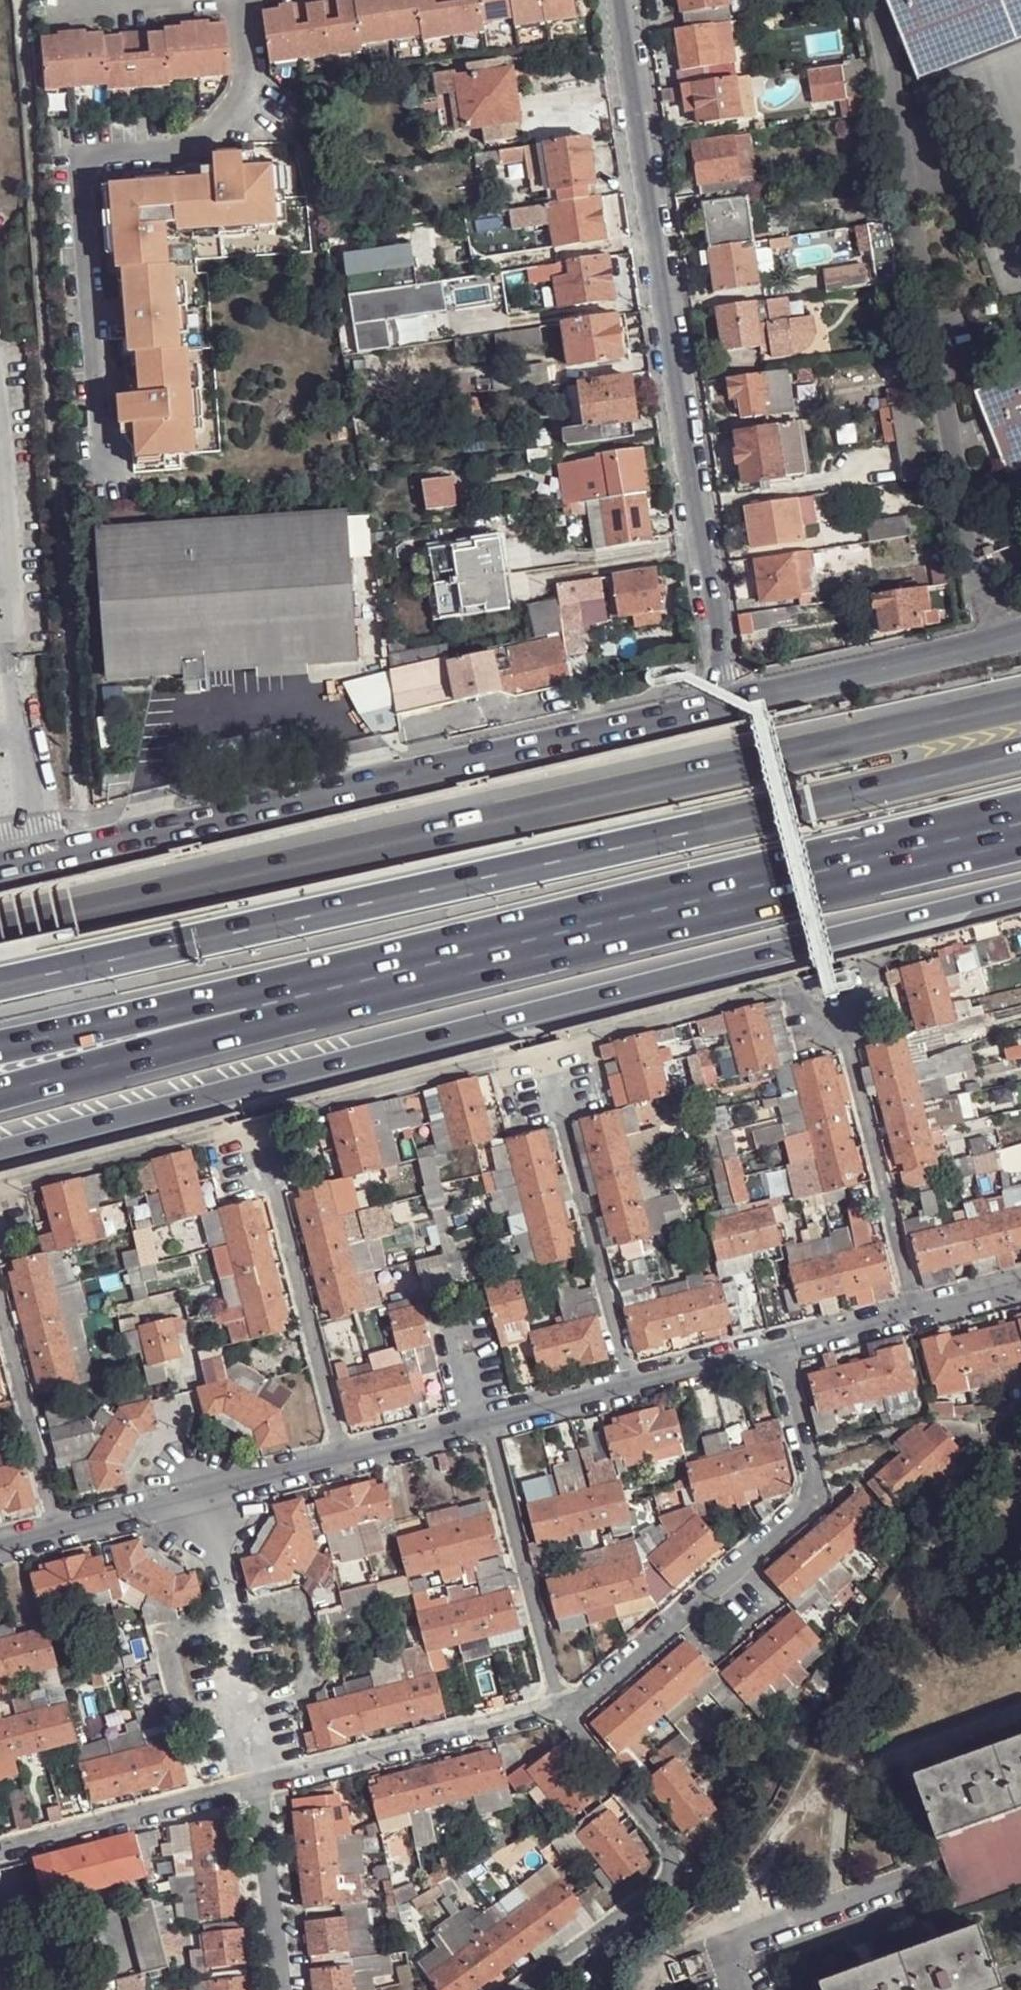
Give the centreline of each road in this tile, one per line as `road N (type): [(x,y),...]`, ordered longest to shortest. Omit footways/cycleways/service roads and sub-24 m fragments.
road 1 (motorway): [(0,1153),(1020,894)]
road 2 (motorway): [(1020,757),(251,944),(0,989)]
road 3 (motorway): [(1020,704),(441,820),(0,928)]
road 4 (secondary): [(741,701),(0,863)]
road 5 (residential): [(626,0),(729,674),(741,701)]
road 6 (motorway): [(383,981),(1020,831)]
road 7 (residential): [(102,469),(88,162),(214,136),(245,89),(250,0)]
road 8 (residential): [(562,1710),(589,1697),(812,1494),(779,1352)]
road 9 (motorway): [(0,1082),(383,981)]
road 10 (motorway): [(0,1053),(383,981)]
road 11 (residential): [(632,1388),(547,1052)]
road 12 (residential): [(254,1127),(349,1459)]
road 13 (residential): [(547,1052),(797,987),(828,1038),(844,1035)]
road 14 (residential): [(261,1783),(562,1710)]
road 15 (residential): [(254,1127),(547,1052)]
road 16 (residential): [(562,1710),(490,1425)]
road 17 (residential): [(913,1316),(844,1035)]
road 18 (residential): [(0,1851),(261,1783)]
road 19 (secondary): [(997,635),(741,701)]
road 20 (residential): [(0,1191),(254,1127)]
road 21 (residential): [(58,1533),(0,1301)]
road 22 (residential): [(261,1783),(284,1989)]
road 23 (residential): [(257,1715),(299,1696),(320,1670),(312,1633),(287,1613),(231,1610)]
road 24 (residential): [(670,1863),(662,1883),(523,1989)]
road 25 (residential): [(670,1863),(665,1843),(562,1710)]
road 26 (residential): [(231,1610),(191,1637),(178,1663),(187,1698),(257,1715)]
road 27 (residential): [(632,1388),(779,1352)]
road 28 (residential): [(58,1533),(204,1497)]
road 29 (residential): [(204,1497),(349,1459)]
road 30 (residential): [(490,1425),(632,1388)]
road 31 (residential): [(349,1459),(490,1425)]
road 32 (residential): [(779,1352),(913,1316)]

